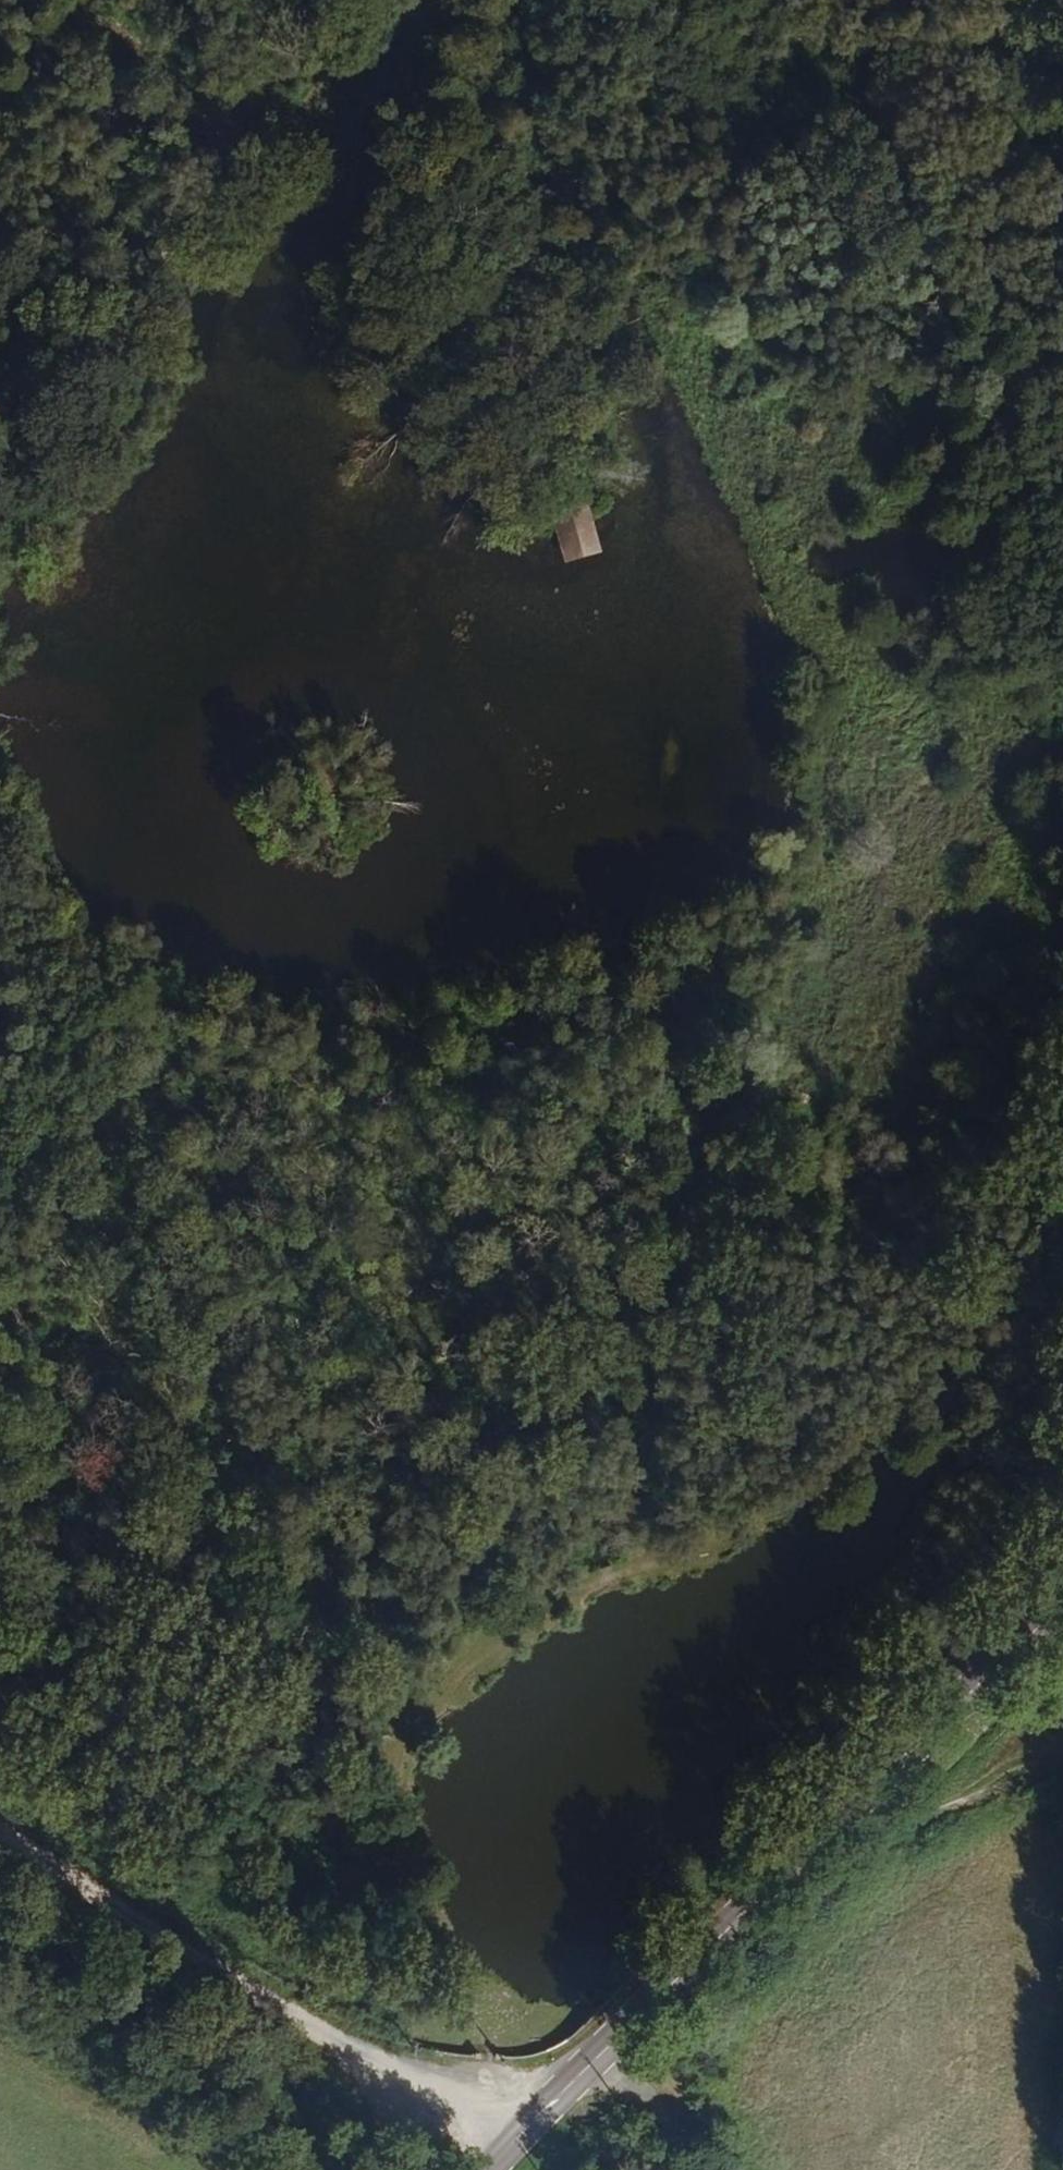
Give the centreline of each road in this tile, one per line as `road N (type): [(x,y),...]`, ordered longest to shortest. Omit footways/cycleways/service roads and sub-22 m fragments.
road 1 (primary): [(483,2169),(912,1729),(1062,1598)]
road 2 (track): [(0,1834),(333,2041),(473,2112)]
road 3 (track): [(826,1815),(903,1818),(1062,1757)]

